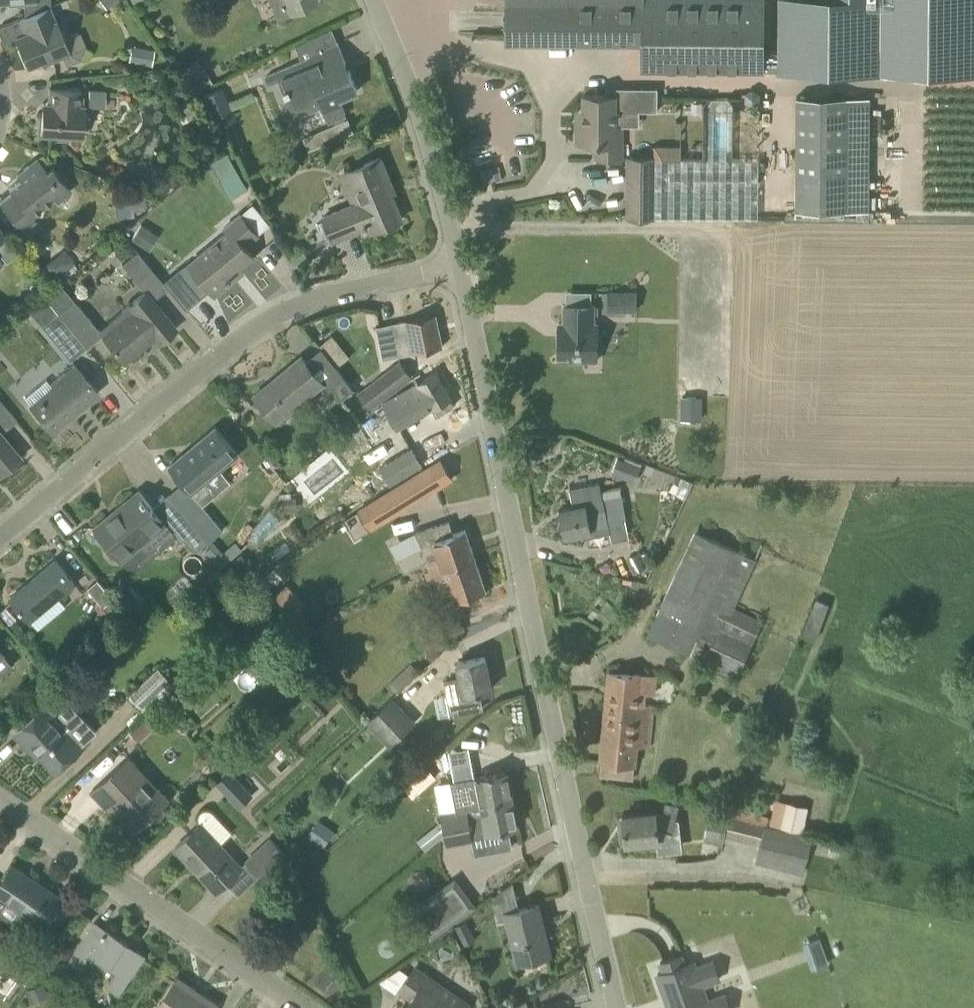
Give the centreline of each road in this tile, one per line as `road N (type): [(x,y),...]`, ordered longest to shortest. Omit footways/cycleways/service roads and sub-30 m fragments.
road 1 (tertiary): [(616,1007),(460,263)]
road 2 (residential): [(0,538),(265,323),(319,299),(460,263)]
road 3 (residential): [(306,1007),(0,800)]
road 4 (tertiary): [(460,263),(417,109),(373,0)]

